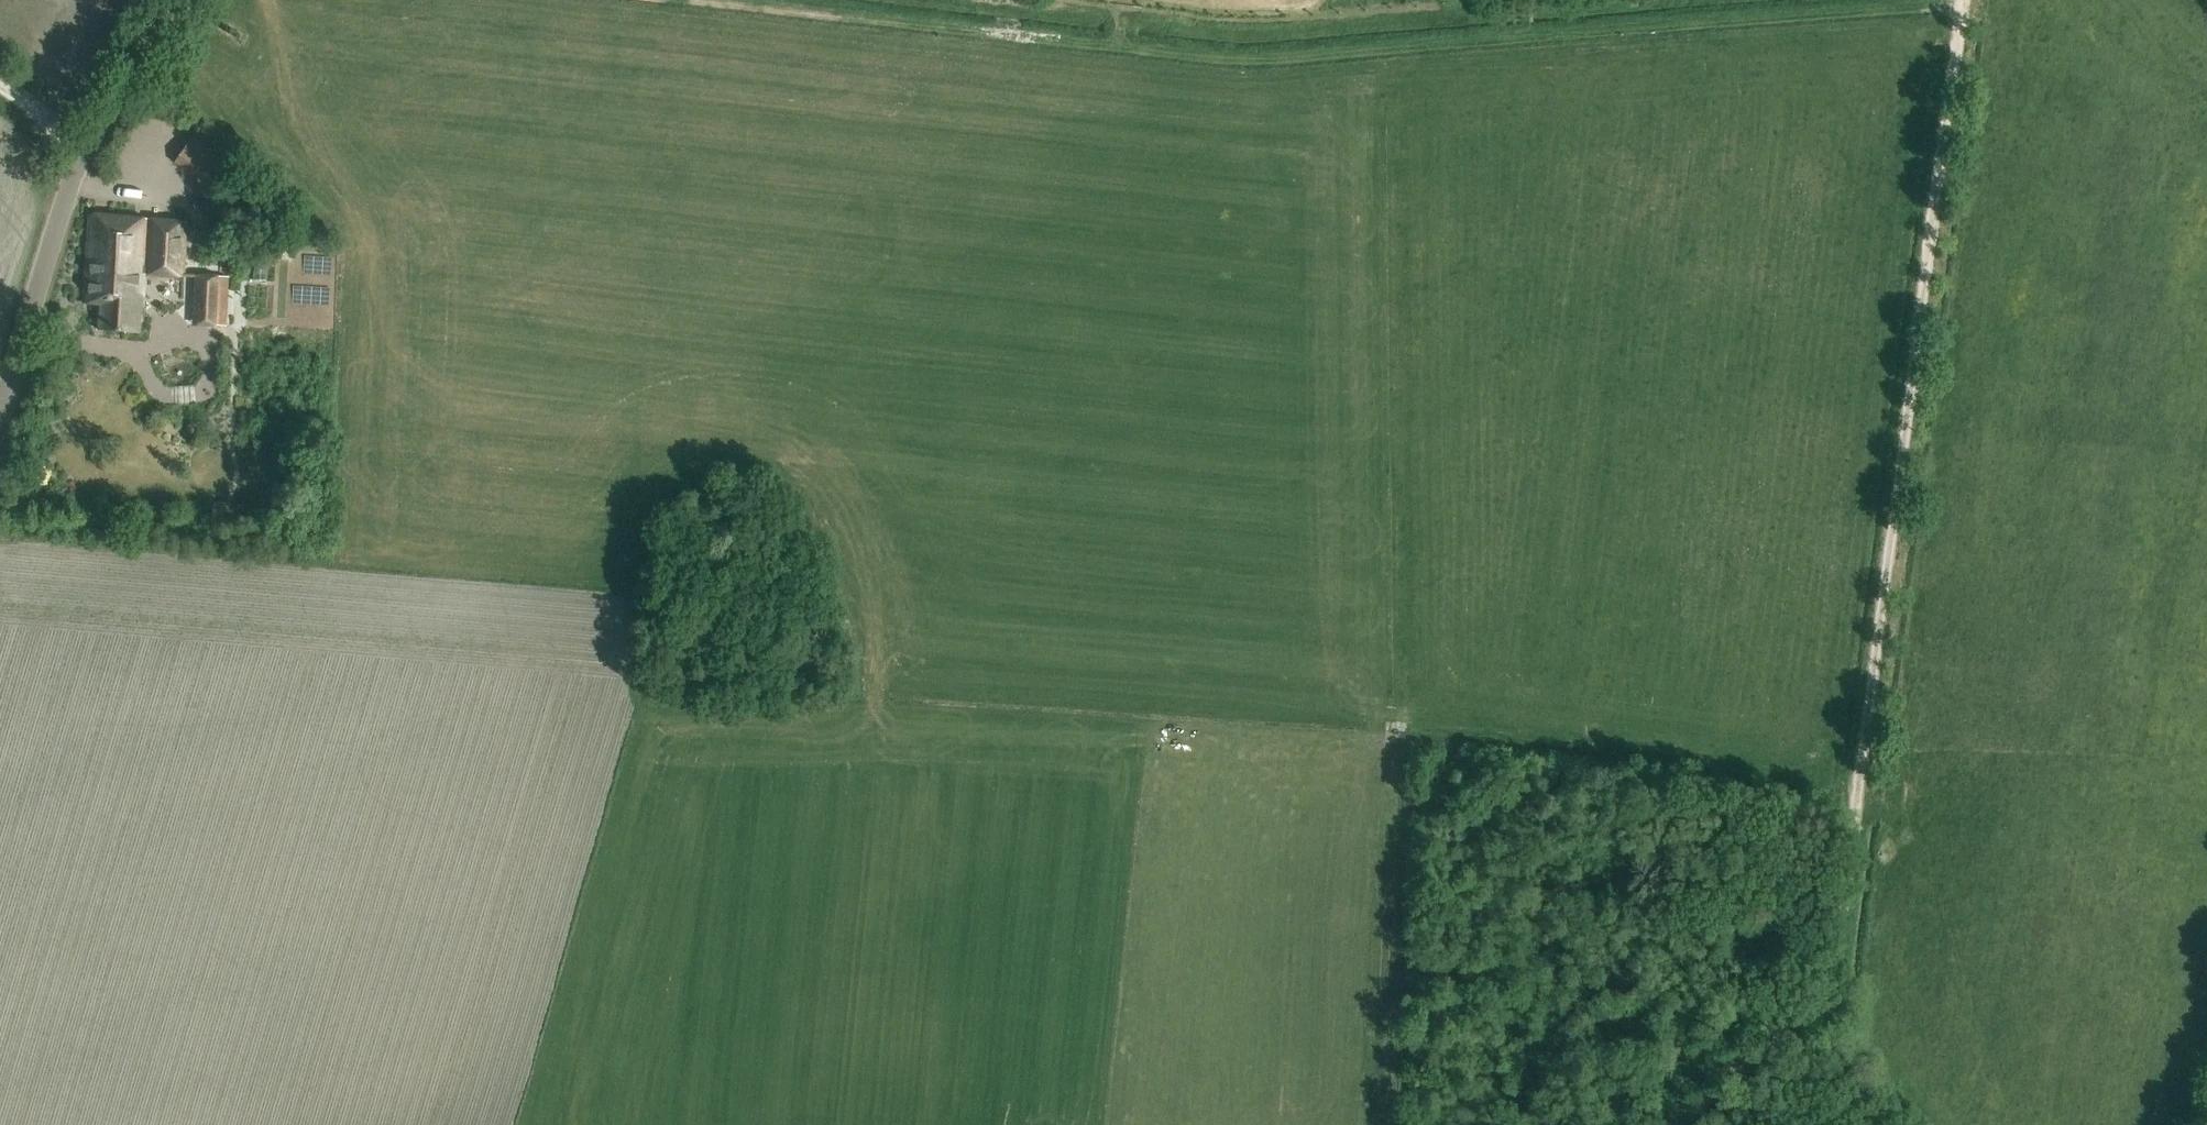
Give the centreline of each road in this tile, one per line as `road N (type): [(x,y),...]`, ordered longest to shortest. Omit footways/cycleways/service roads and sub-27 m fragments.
road 1 (track): [(1659,1124),(1807,1005),(1836,970),(1963,0)]
road 2 (tertiary): [(0,405),(73,178),(181,0)]

